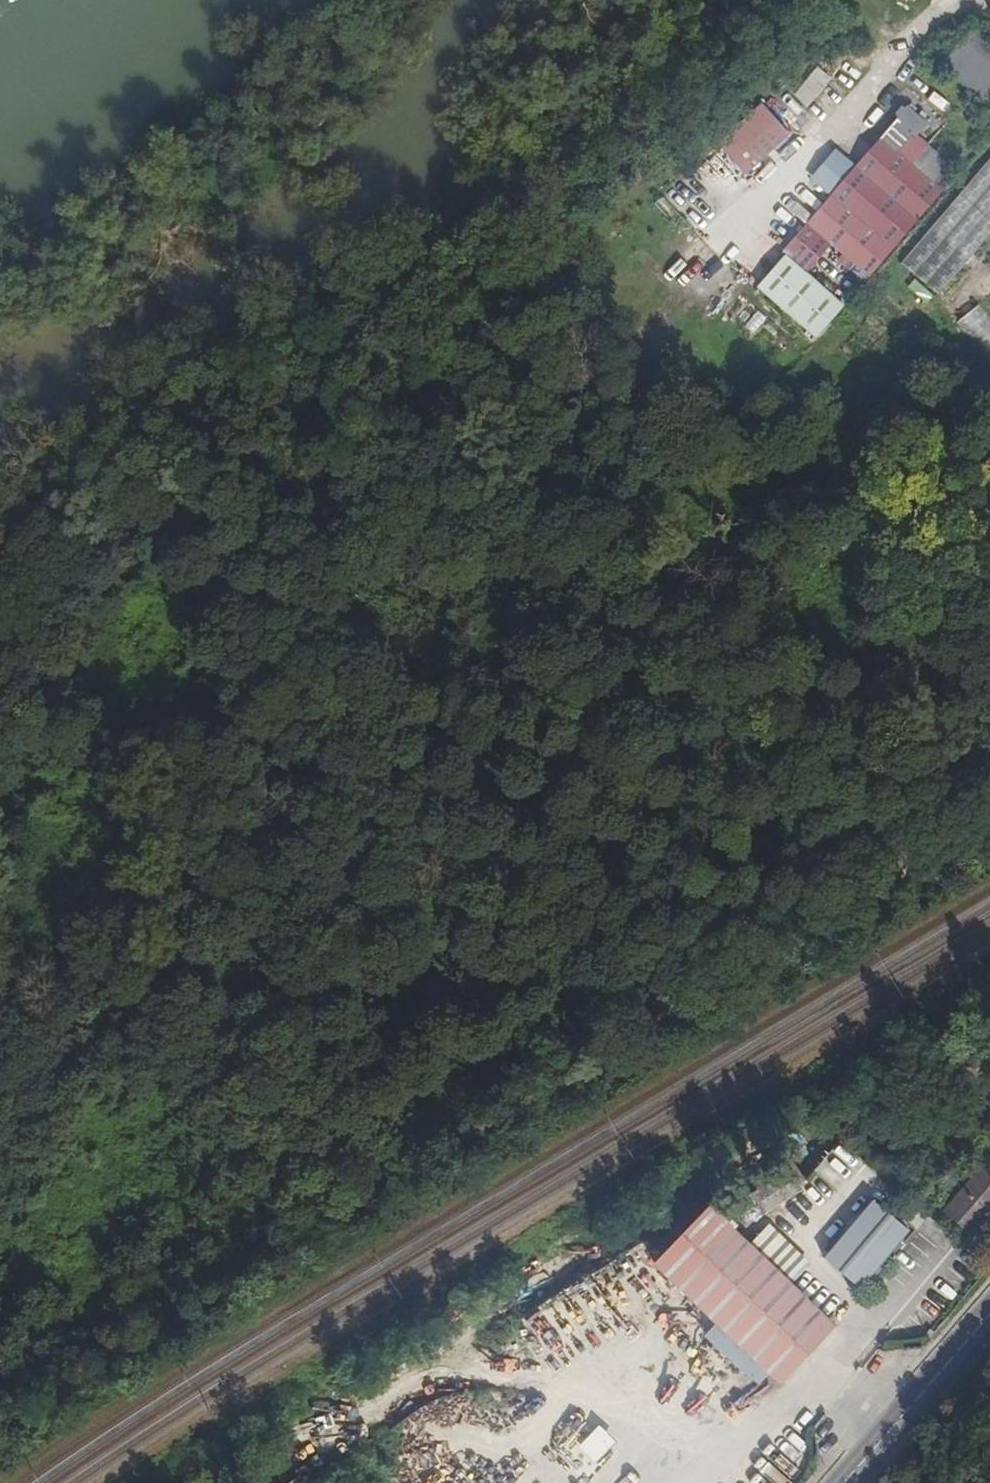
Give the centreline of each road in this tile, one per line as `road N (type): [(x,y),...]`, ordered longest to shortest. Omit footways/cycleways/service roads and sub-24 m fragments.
road 1 (track): [(989,821),(0,1445)]
road 2 (secondary): [(846,1482),(989,1317)]

